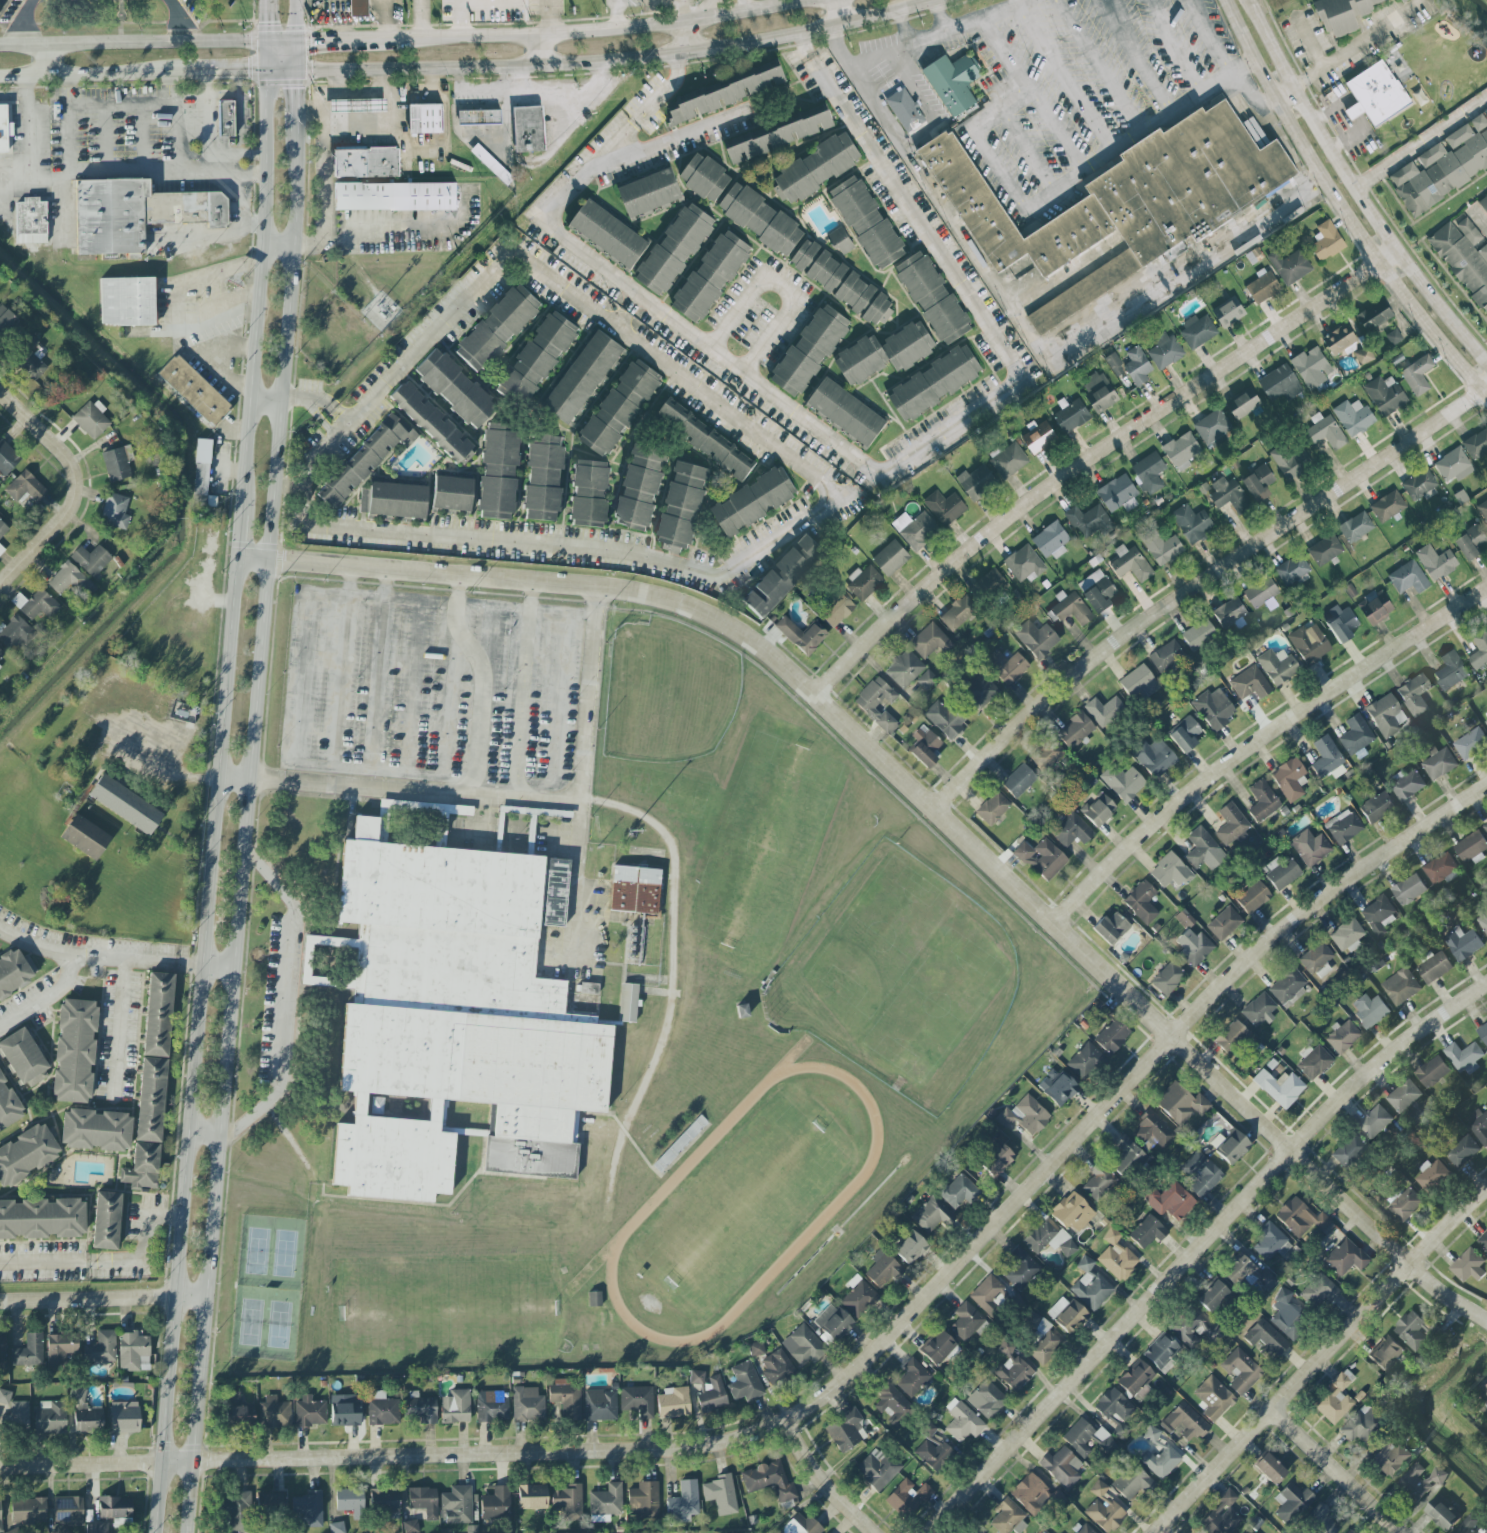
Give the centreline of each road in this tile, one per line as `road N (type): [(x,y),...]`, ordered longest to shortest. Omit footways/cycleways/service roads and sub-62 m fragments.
road 1 (residential): [(0,1469),(703,1447),(789,1422),(852,1375),(1274,935),(1486,786)]
road 2 (residential): [(240,563),(603,585),(672,599),(757,641),(1408,1265),(1486,1329)]
road 3 (secondary): [(184,1532),(297,147)]
road 4 (secondary): [(240,563),(164,1532)]
road 5 (residential): [(1486,988),(1369,1071),(929,1532)]
road 6 (residential): [(1394,250),(1057,480),(818,696)]
road 7 (residential): [(1482,392),(1110,644),(934,806)]
road 8 (secondary): [(294,71),(682,54),(934,0)]
road 9 (residential): [(1055,919),(1195,789),(1486,585)]
road 10 (residential): [(1155,1532),(1486,1188)]
road 11 (tertiary): [(1224,0),(1377,262),(1486,397)]
road 12 (secondary): [(269,71),(266,248),(245,515)]
road 13 (tertiary): [(1486,364),(1394,250),(1249,0)]
road 14 (secondary): [(795,0),(543,38),(368,43)]
road 15 (secondary): [(269,43),(0,46)]
road 16 (residential): [(0,1304),(203,1299)]
road 17 (secondary): [(0,78),(185,74)]
road 18 (residential): [(1273,1413),(1398,1532)]
road 19 (residential): [(789,1422),(825,1484),(875,1532)]
road 20 (residential): [(0,581),(74,502),(79,484)]
road 21 (residential): [(0,392),(71,459),(79,484)]

